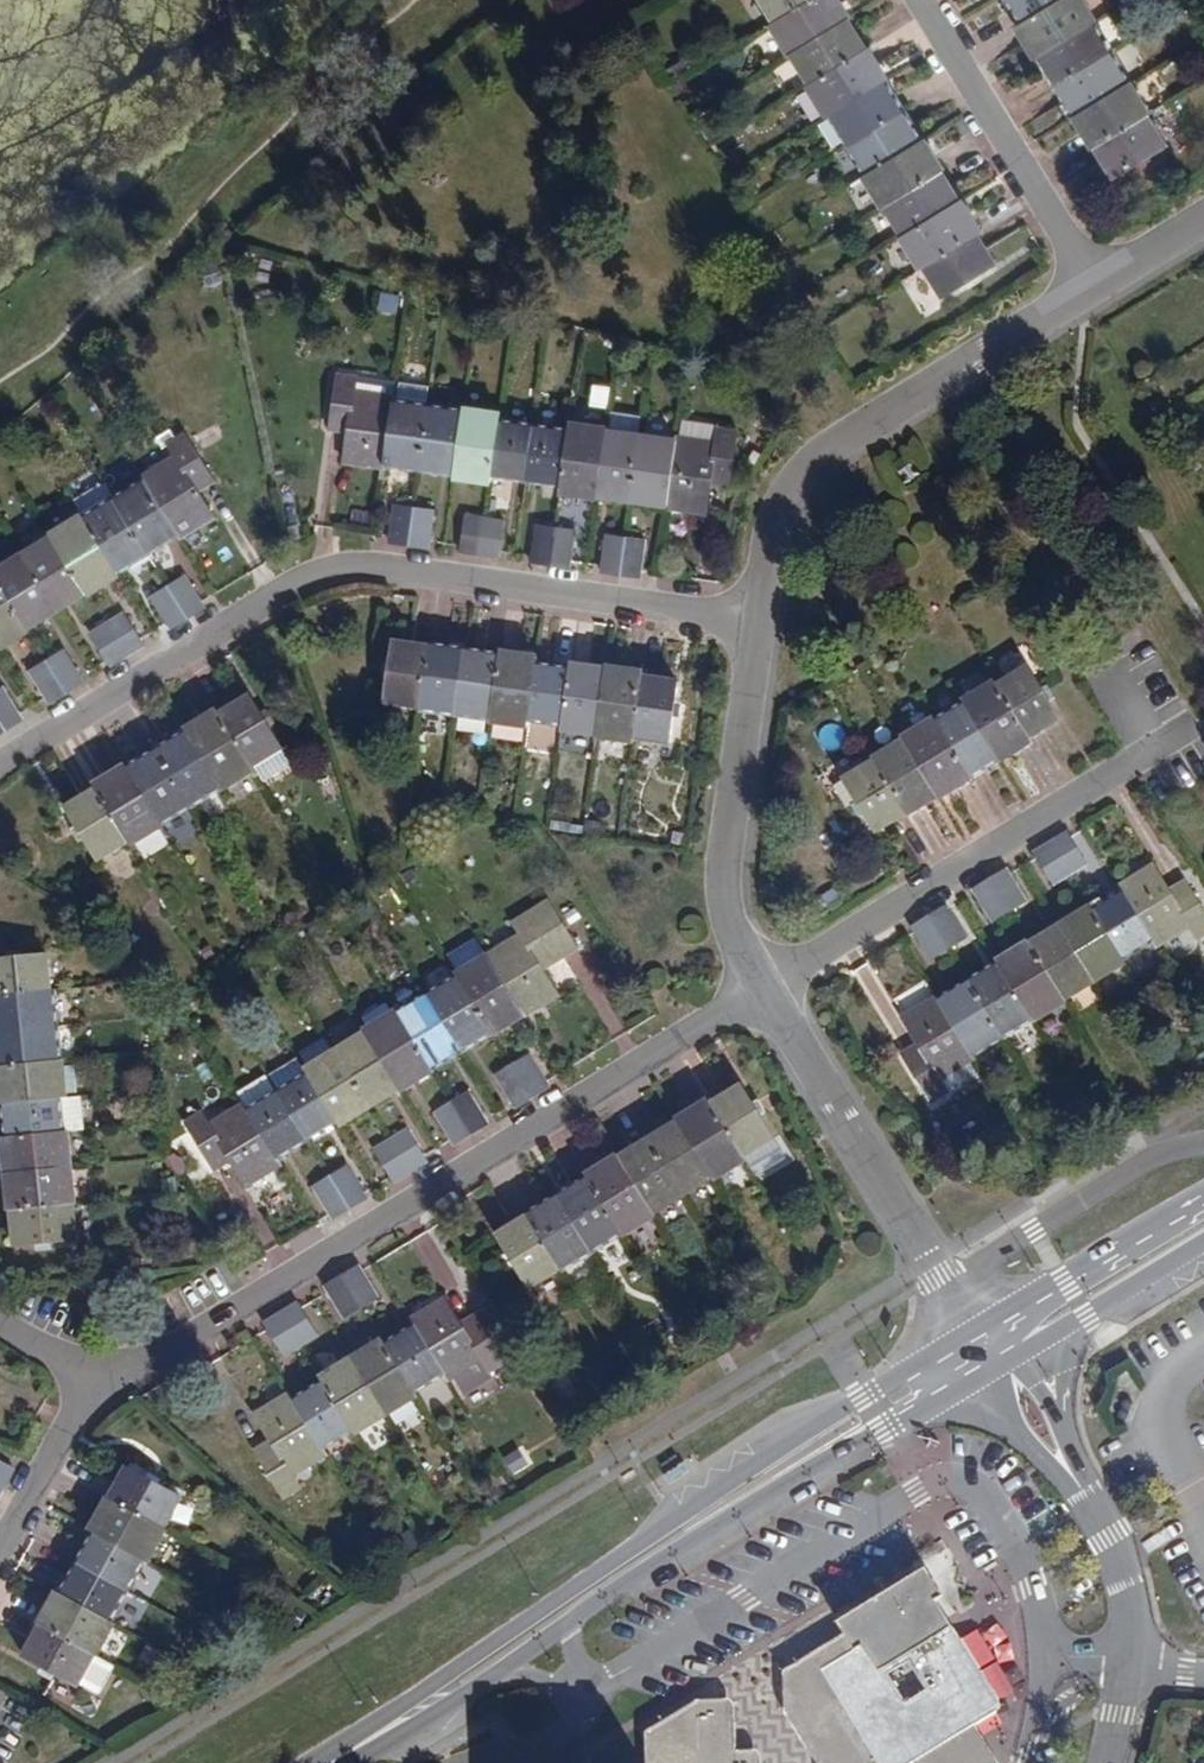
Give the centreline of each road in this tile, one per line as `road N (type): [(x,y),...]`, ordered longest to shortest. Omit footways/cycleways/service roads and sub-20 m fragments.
road 1 (residential): [(760,628),(346,568),(0,769)]
road 2 (residential): [(100,1388),(773,995)]
road 3 (tertiary): [(989,1340),(857,1397),(466,1659),(388,1729)]
road 4 (residential): [(760,628),(791,479),(1076,305),(1098,282)]
road 5 (residential): [(773,995),(1201,728)]
road 6 (tertiary): [(567,1623),(929,1402)]
road 7 (residential): [(989,1340),(773,995)]
road 8 (residential): [(773,995),(729,907),(760,628)]
road 9 (residential): [(1098,282),(928,0)]
road 10 (tertiary): [(1203,1201),(989,1340)]
road 11 (residential): [(0,1560),(100,1388)]
road 12 (residential): [(1076,1470),(1113,1545),(1136,1651)]
road 13 (residential): [(495,1673),(515,1671),(588,1697),(567,1623)]
road 14 (tertiary): [(1086,1313),(1203,1242)]
road 15 (tertiary): [(388,1729),(495,1673)]
road 16 (residential): [(1098,282),(1203,223)]
road 17 (residential): [(0,1321),(100,1388)]

